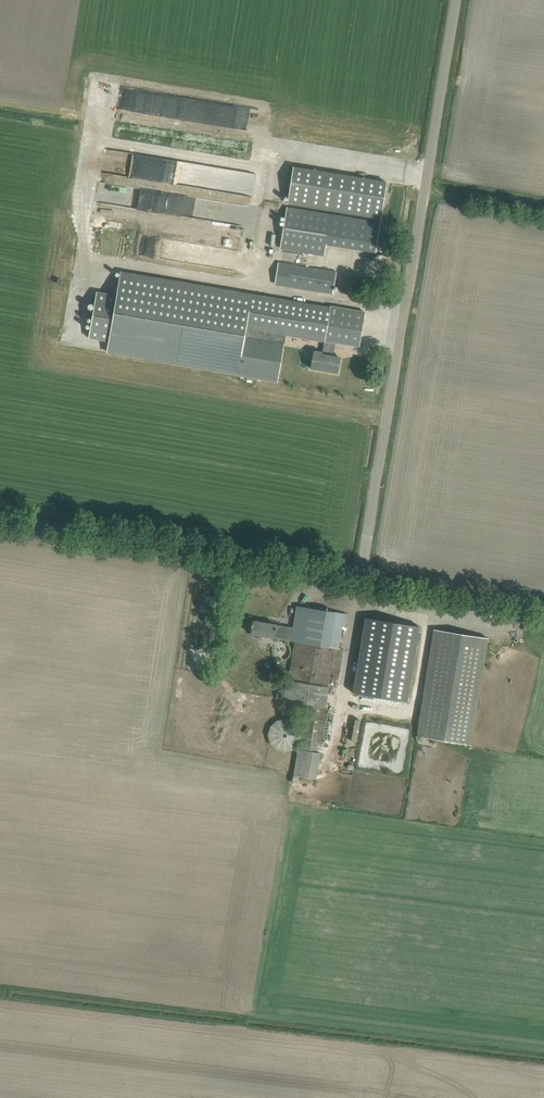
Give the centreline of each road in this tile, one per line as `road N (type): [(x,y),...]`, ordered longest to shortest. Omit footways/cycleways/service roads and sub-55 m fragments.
road 1 (unclassified): [(362,575),(456,0)]
road 2 (unclassified): [(362,575),(0,516)]
road 3 (unclassified): [(543,606),(362,575)]
road 4 (track): [(424,189),(543,209)]

